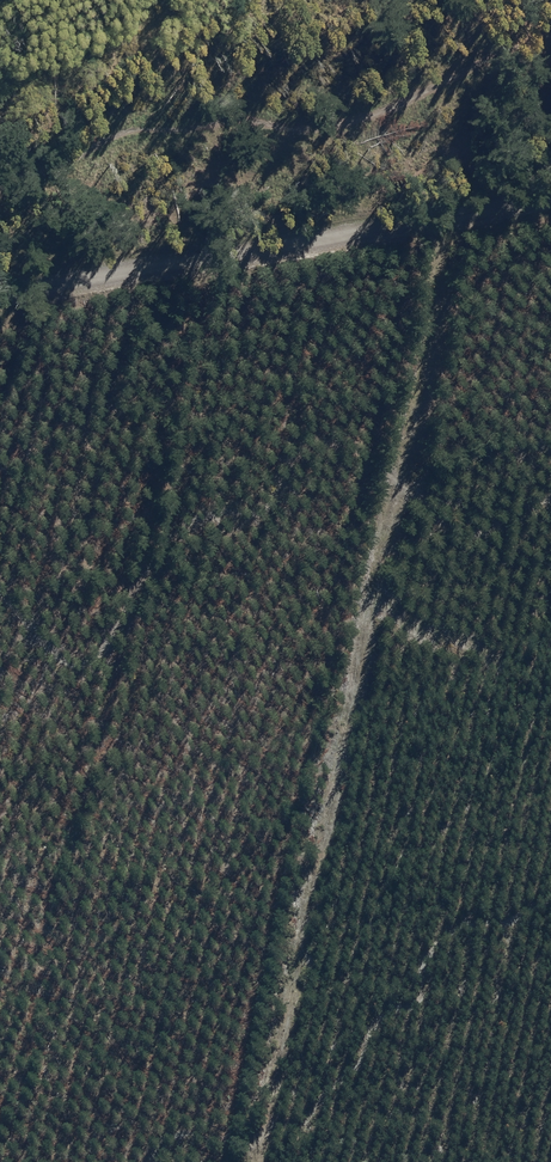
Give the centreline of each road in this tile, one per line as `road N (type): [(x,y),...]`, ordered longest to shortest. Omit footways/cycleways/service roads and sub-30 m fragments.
road 1 (track): [(550,498),(475,534),(450,529),(349,444),(291,456),(265,506),(189,522),(146,568),(86,665),(69,664),(34,635),(0,590)]
road 2 (track): [(0,182),(104,125),(308,126),(388,94),(453,45),(550,20)]
road 3 (track): [(550,187),(0,296)]
road 4 (track): [(158,1161),(164,1145),(204,1133),(234,1144),(305,1122),(388,1010),(424,996),(425,953),(455,930),(524,918),(550,900)]
road 5 (track): [(0,103),(110,60),(158,0)]

